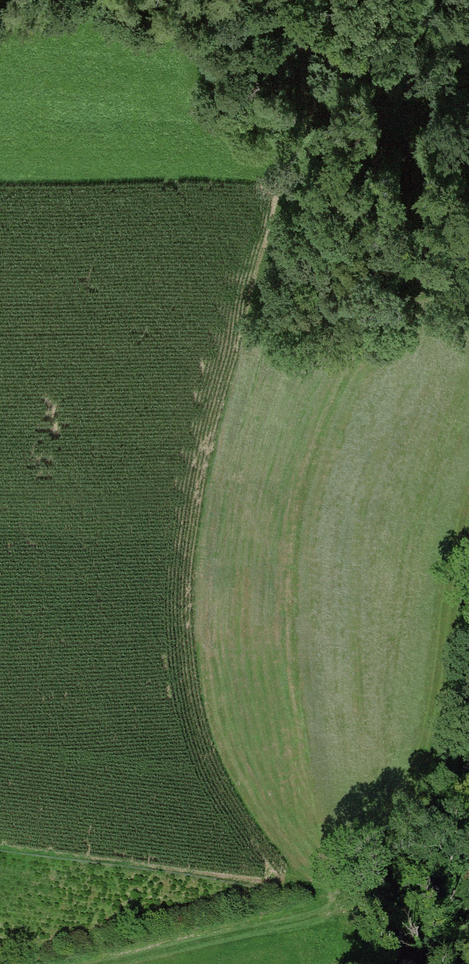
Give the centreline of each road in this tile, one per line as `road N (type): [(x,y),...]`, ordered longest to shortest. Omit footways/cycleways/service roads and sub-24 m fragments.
road 1 (track): [(341,963),(346,903),(280,818),(234,713),(218,613),(239,441),(271,337)]
road 2 (track): [(303,22),(0,2)]
road 3 (track): [(72,963),(346,903)]

